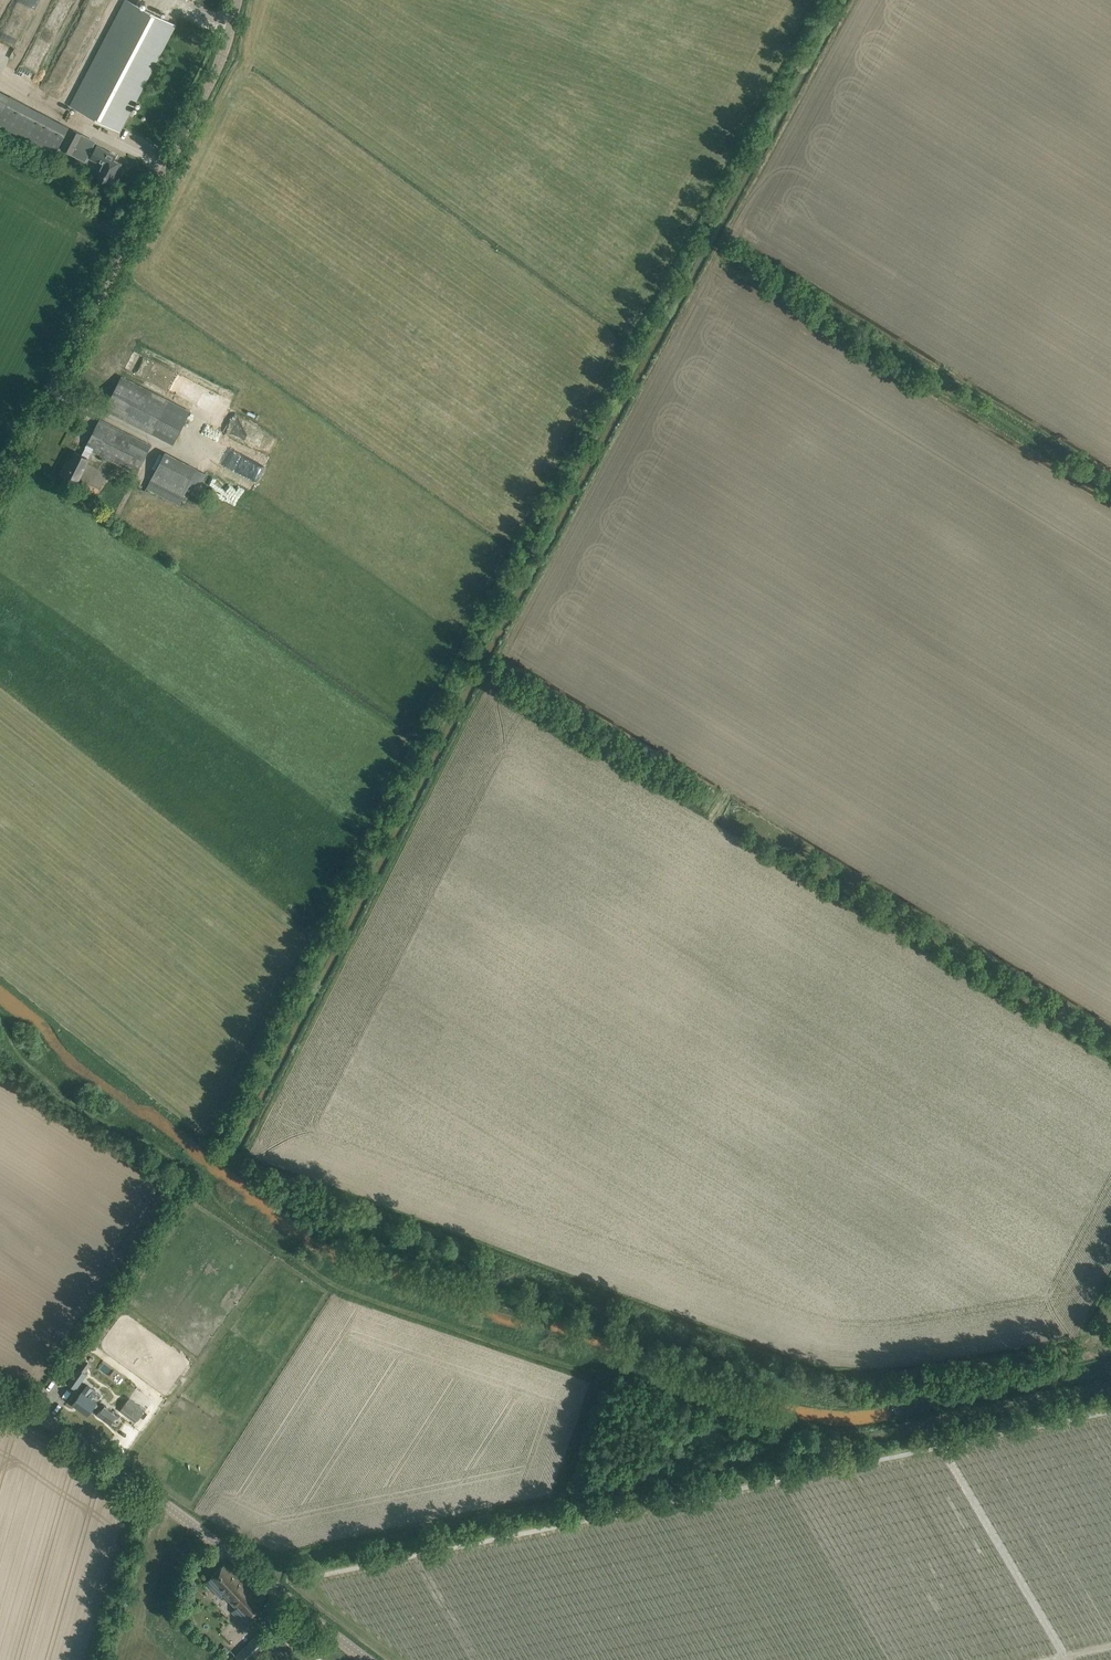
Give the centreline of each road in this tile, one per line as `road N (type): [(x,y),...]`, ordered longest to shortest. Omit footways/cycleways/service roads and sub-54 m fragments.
road 1 (track): [(244,1560),(1110,1388)]
road 2 (unclassified): [(0,494),(227,60),(244,0)]
road 3 (unclassified): [(377,1659),(55,1418),(0,1389)]

